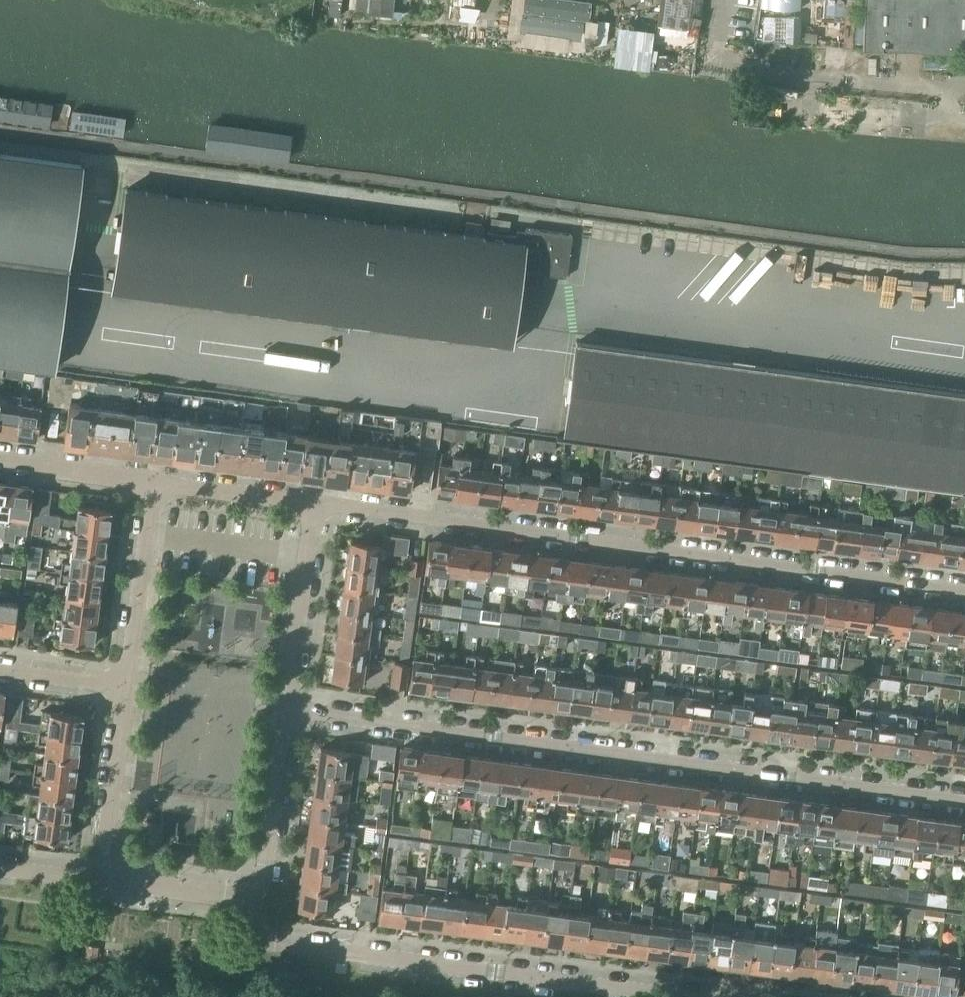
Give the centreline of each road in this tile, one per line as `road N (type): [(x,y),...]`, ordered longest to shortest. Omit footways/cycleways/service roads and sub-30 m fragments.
road 1 (residential): [(284,710),(964,800)]
road 2 (residential): [(964,590),(313,505)]
road 3 (residential): [(259,899),(256,933),(271,942),(687,996)]
road 4 (residential): [(313,505),(284,710)]
road 5 (residential): [(153,484),(126,688)]
road 6 (residential): [(126,688),(102,882)]
road 7 (unclassified): [(964,91),(772,76)]
road 8 (residential): [(284,710),(259,899)]
road 9 (residential): [(153,484),(313,505)]
road 10 (residential): [(102,882),(259,899)]
road 11 (residential): [(0,460),(153,484)]
road 12 (residential): [(126,688),(0,670)]

